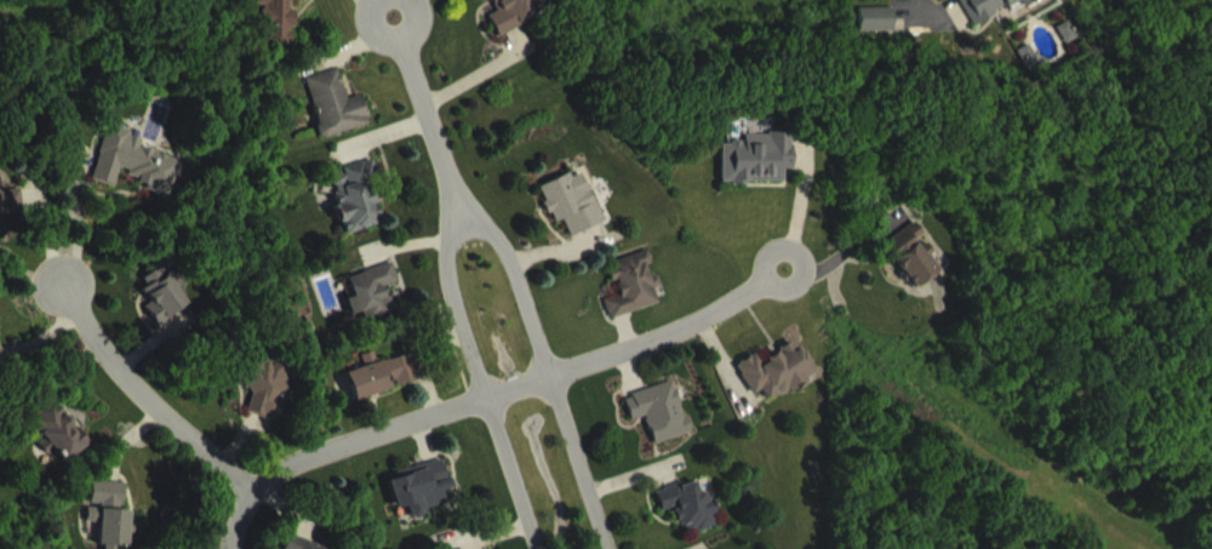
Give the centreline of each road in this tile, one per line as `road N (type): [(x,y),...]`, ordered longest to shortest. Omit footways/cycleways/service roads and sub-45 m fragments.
road 1 (residential): [(259,494),(365,440),(554,378),(739,294),(787,288),(810,262),(783,239),(756,257),(739,294)]
road 2 (residential): [(606,548),(519,269),(486,223),(452,204),(408,56)]
road 3 (residential): [(538,548),(452,296),(439,241),(452,204)]
road 4 (residential): [(259,494),(161,402),(75,299)]

